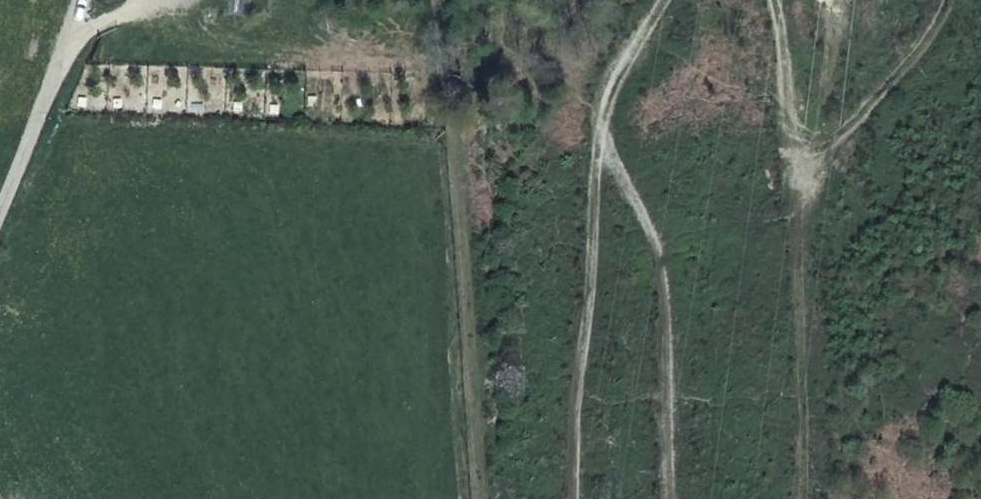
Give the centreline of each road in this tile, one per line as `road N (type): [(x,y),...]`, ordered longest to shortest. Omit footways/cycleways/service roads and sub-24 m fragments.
road 1 (track): [(0,208),(86,0)]

